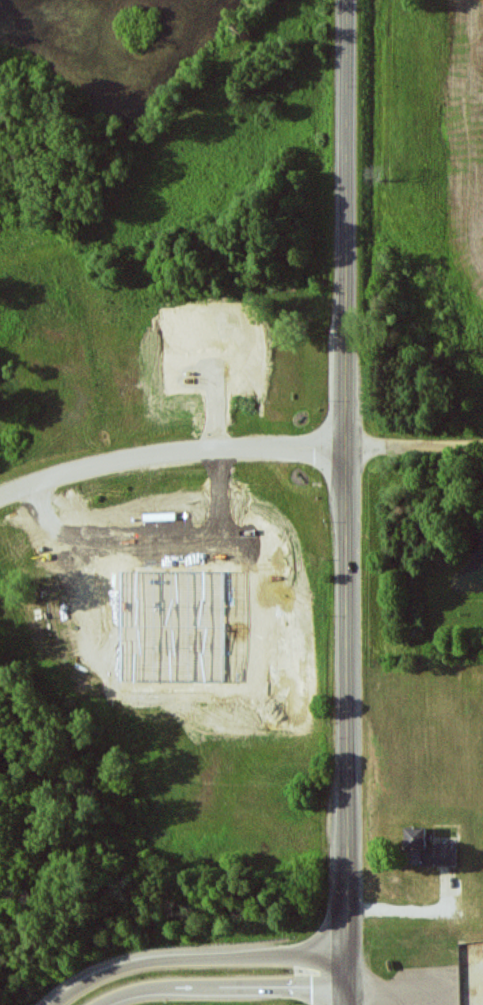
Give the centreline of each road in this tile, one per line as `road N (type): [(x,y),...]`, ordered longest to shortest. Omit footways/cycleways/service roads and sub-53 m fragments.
road 1 (tertiary): [(351,1004),(346,0)]
road 2 (residential): [(346,450),(165,455),(0,499)]
road 3 (motorway): [(351,960),(181,959),(98,978),(57,1004)]
road 4 (motorway): [(98,1004),(150,988),(351,985)]
road 5 (residential): [(346,450),(482,444)]

